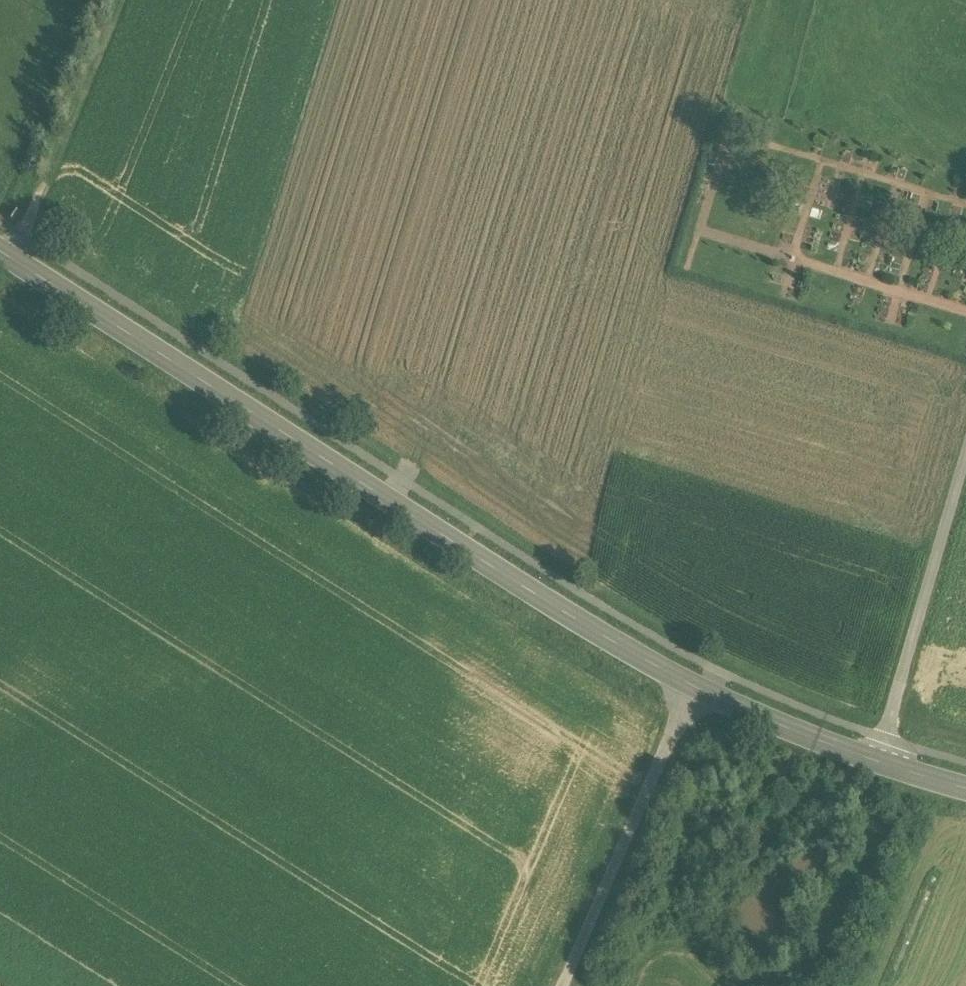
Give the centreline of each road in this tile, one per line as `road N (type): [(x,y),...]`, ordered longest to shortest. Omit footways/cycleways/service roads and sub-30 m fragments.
road 1 (tertiary): [(0,249),(642,657),(768,720),(965,790)]
road 2 (track): [(561,985),(668,738),(724,674)]
road 3 (track): [(965,458),(886,742)]
road 4 (track): [(130,0),(26,265)]

